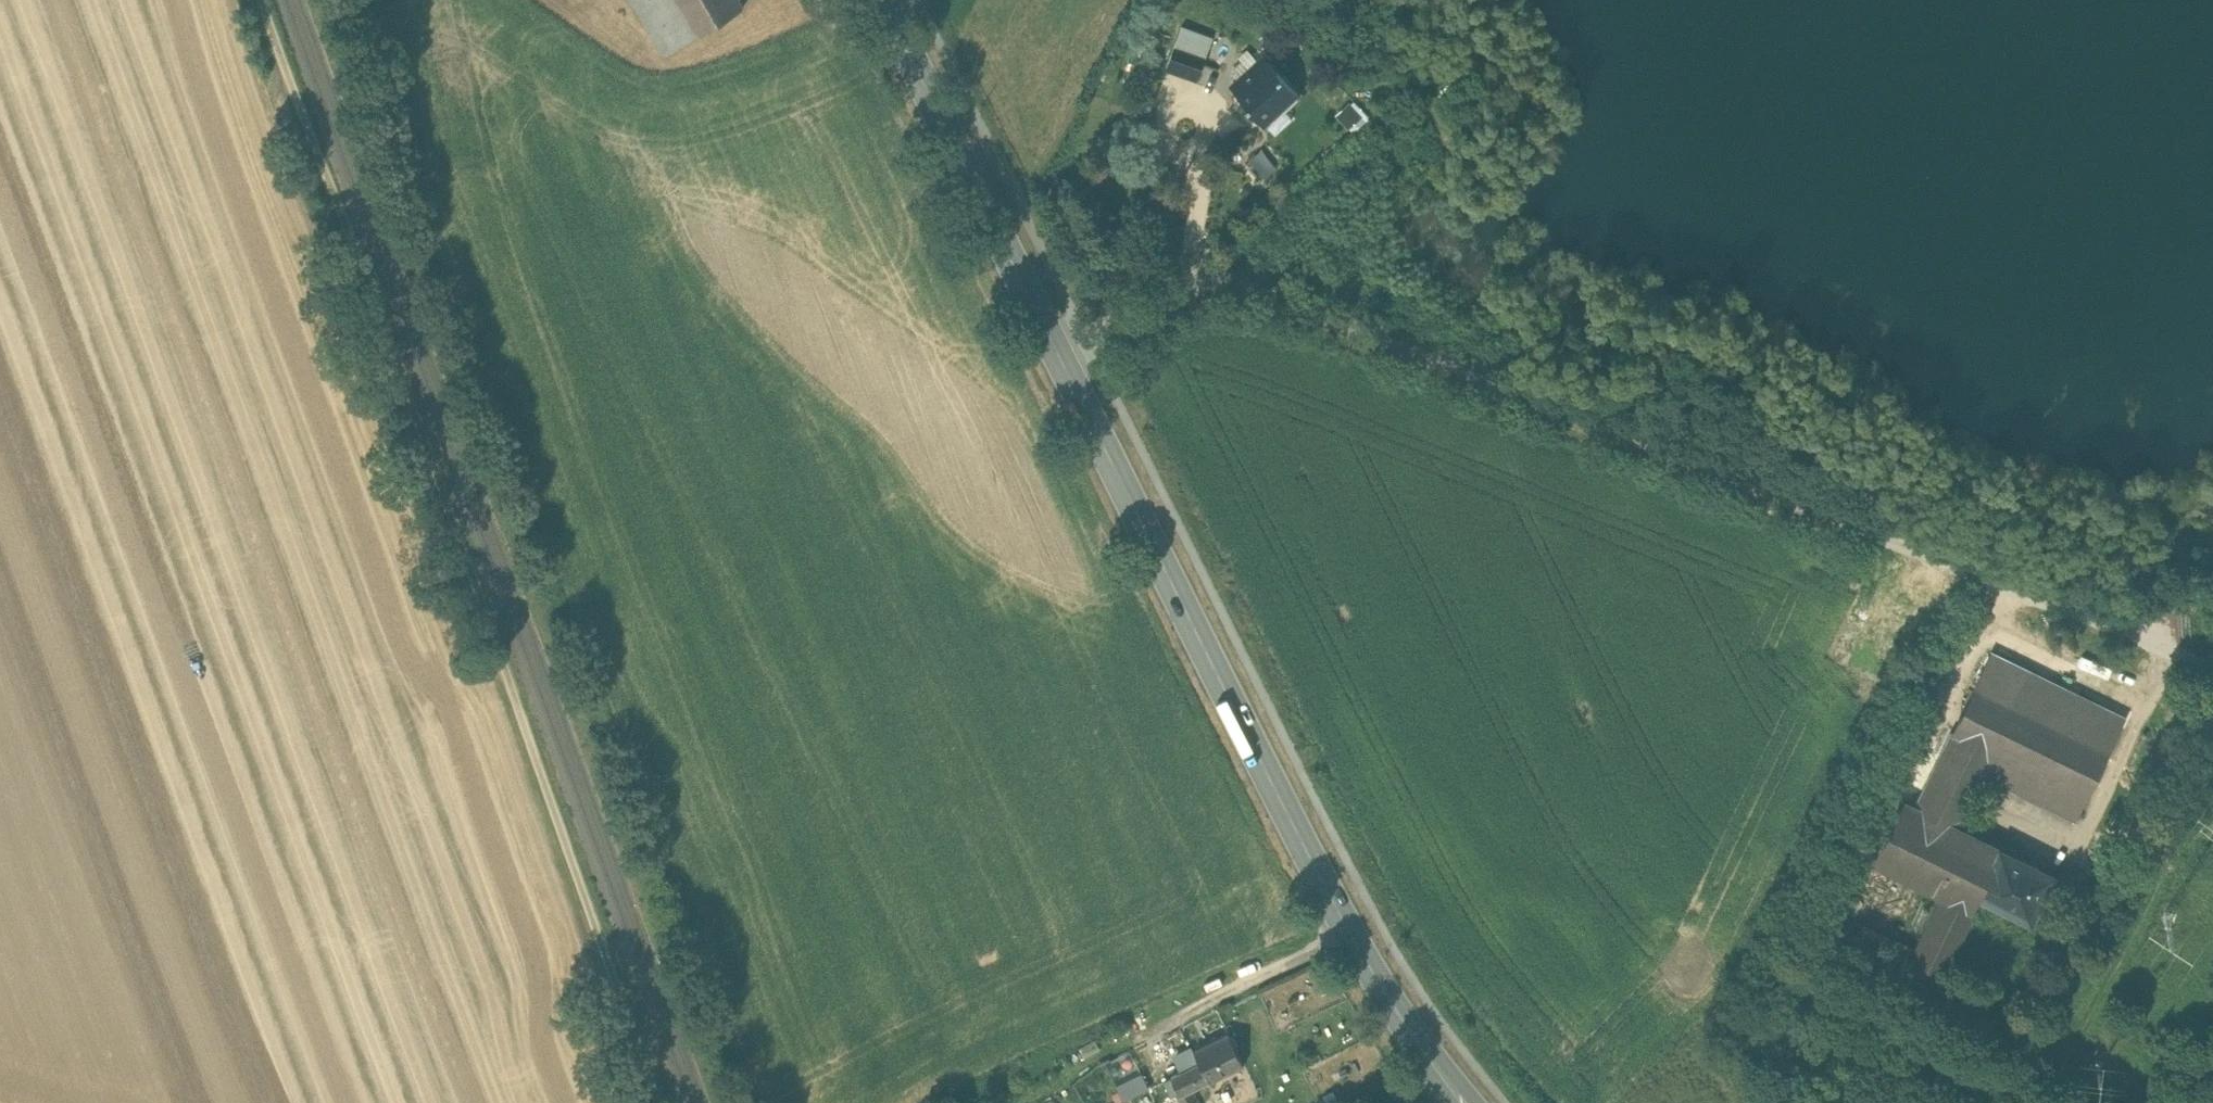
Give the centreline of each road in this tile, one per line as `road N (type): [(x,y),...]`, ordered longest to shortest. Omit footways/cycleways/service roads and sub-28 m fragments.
road 1 (primary): [(891,0),(1349,930),(1468,1102)]
road 2 (track): [(259,0),(668,1102)]
road 3 (track): [(1844,934),(2042,1044),(2069,1039),(2104,1008),(2212,772)]

